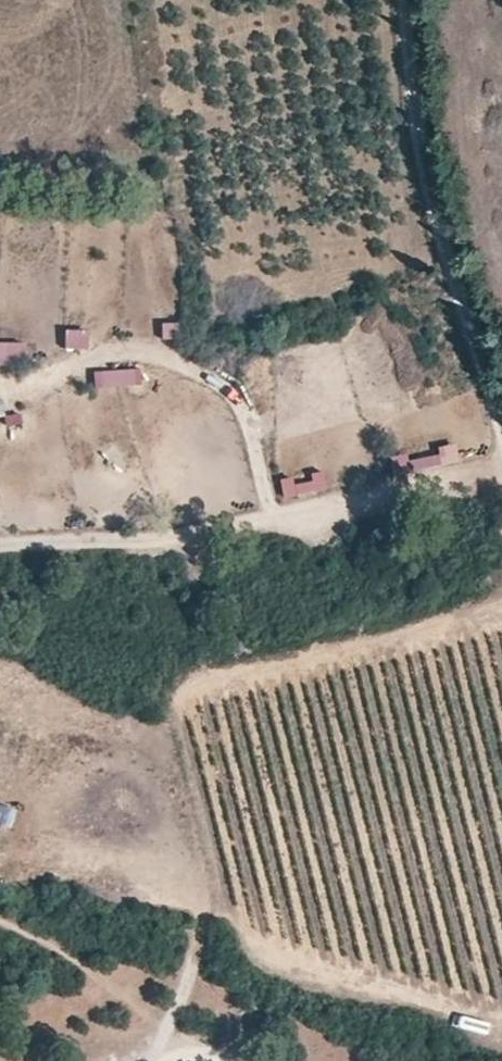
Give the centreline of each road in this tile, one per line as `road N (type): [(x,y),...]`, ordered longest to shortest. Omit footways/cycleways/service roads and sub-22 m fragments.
road 1 (track): [(501,470),(462,470),(170,536),(0,549)]
road 2 (track): [(501,426),(440,232),(408,0)]

